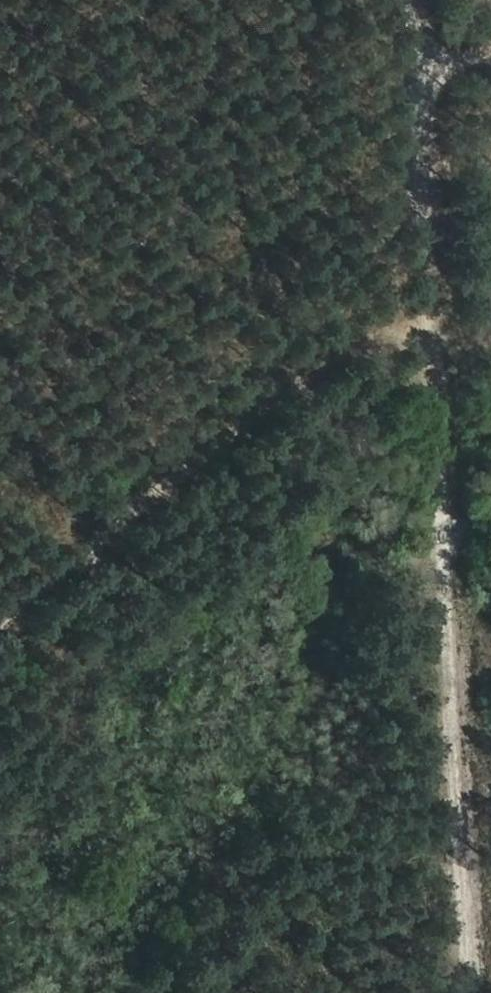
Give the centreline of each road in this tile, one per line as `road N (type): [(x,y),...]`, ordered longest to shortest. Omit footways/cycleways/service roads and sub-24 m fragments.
road 1 (track): [(478,992),(417,0)]
road 2 (track): [(0,618),(434,286)]

